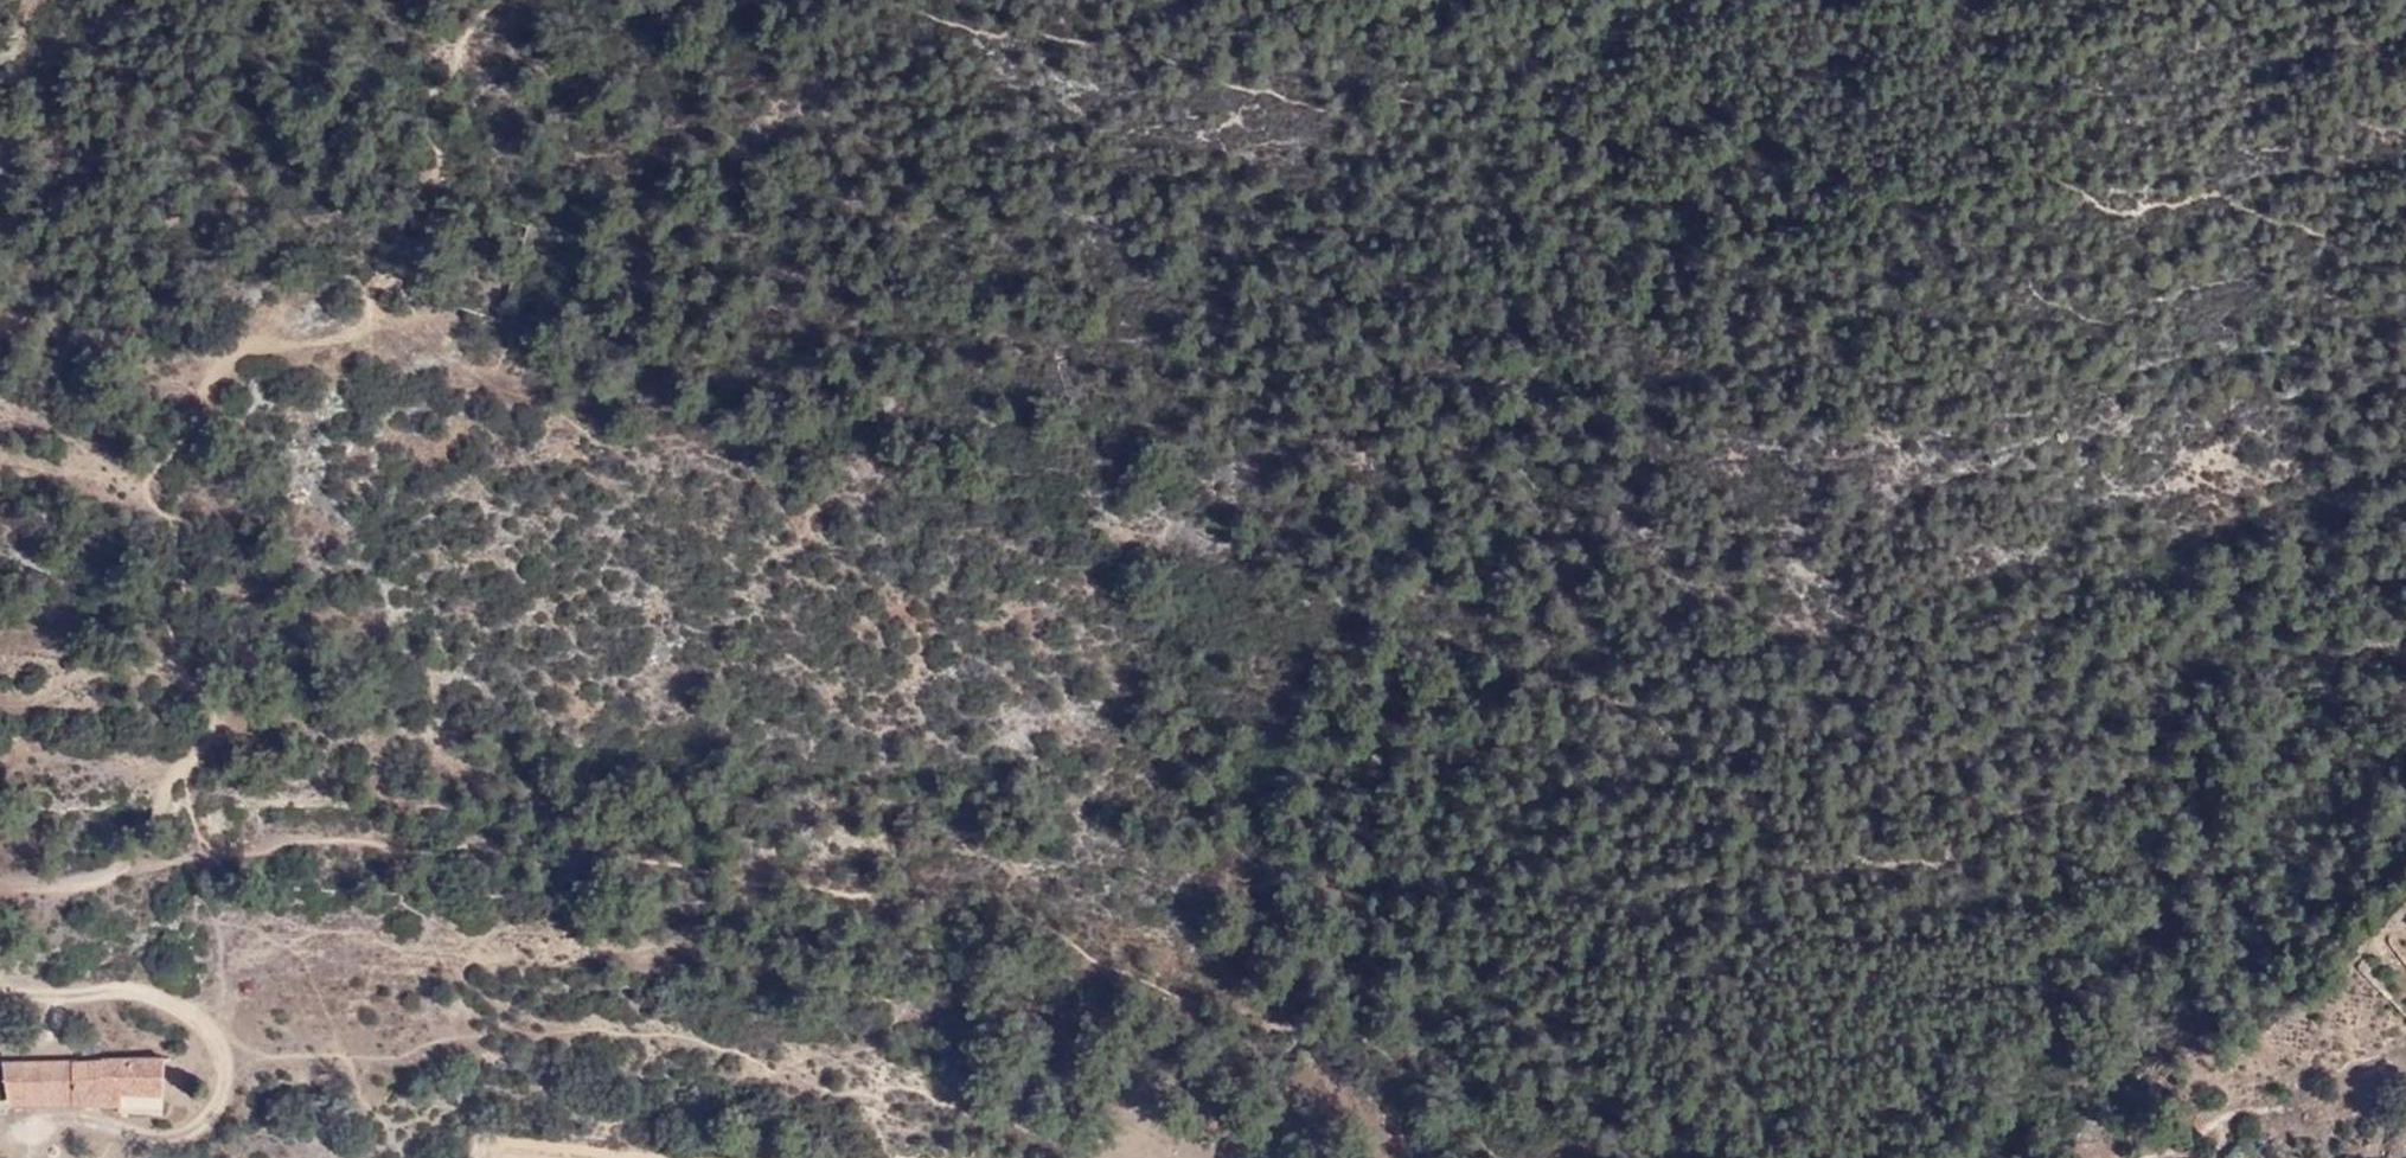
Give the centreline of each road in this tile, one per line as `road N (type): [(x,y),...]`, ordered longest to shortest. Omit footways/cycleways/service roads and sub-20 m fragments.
road 1 (track): [(0,889),(90,888),(120,876),(143,851),(158,804),(208,728),(214,698),(195,676),(135,666)]
road 2 (track): [(0,999),(107,996),(171,1005),(208,1036),(223,1072),(222,1108),(196,1135)]

